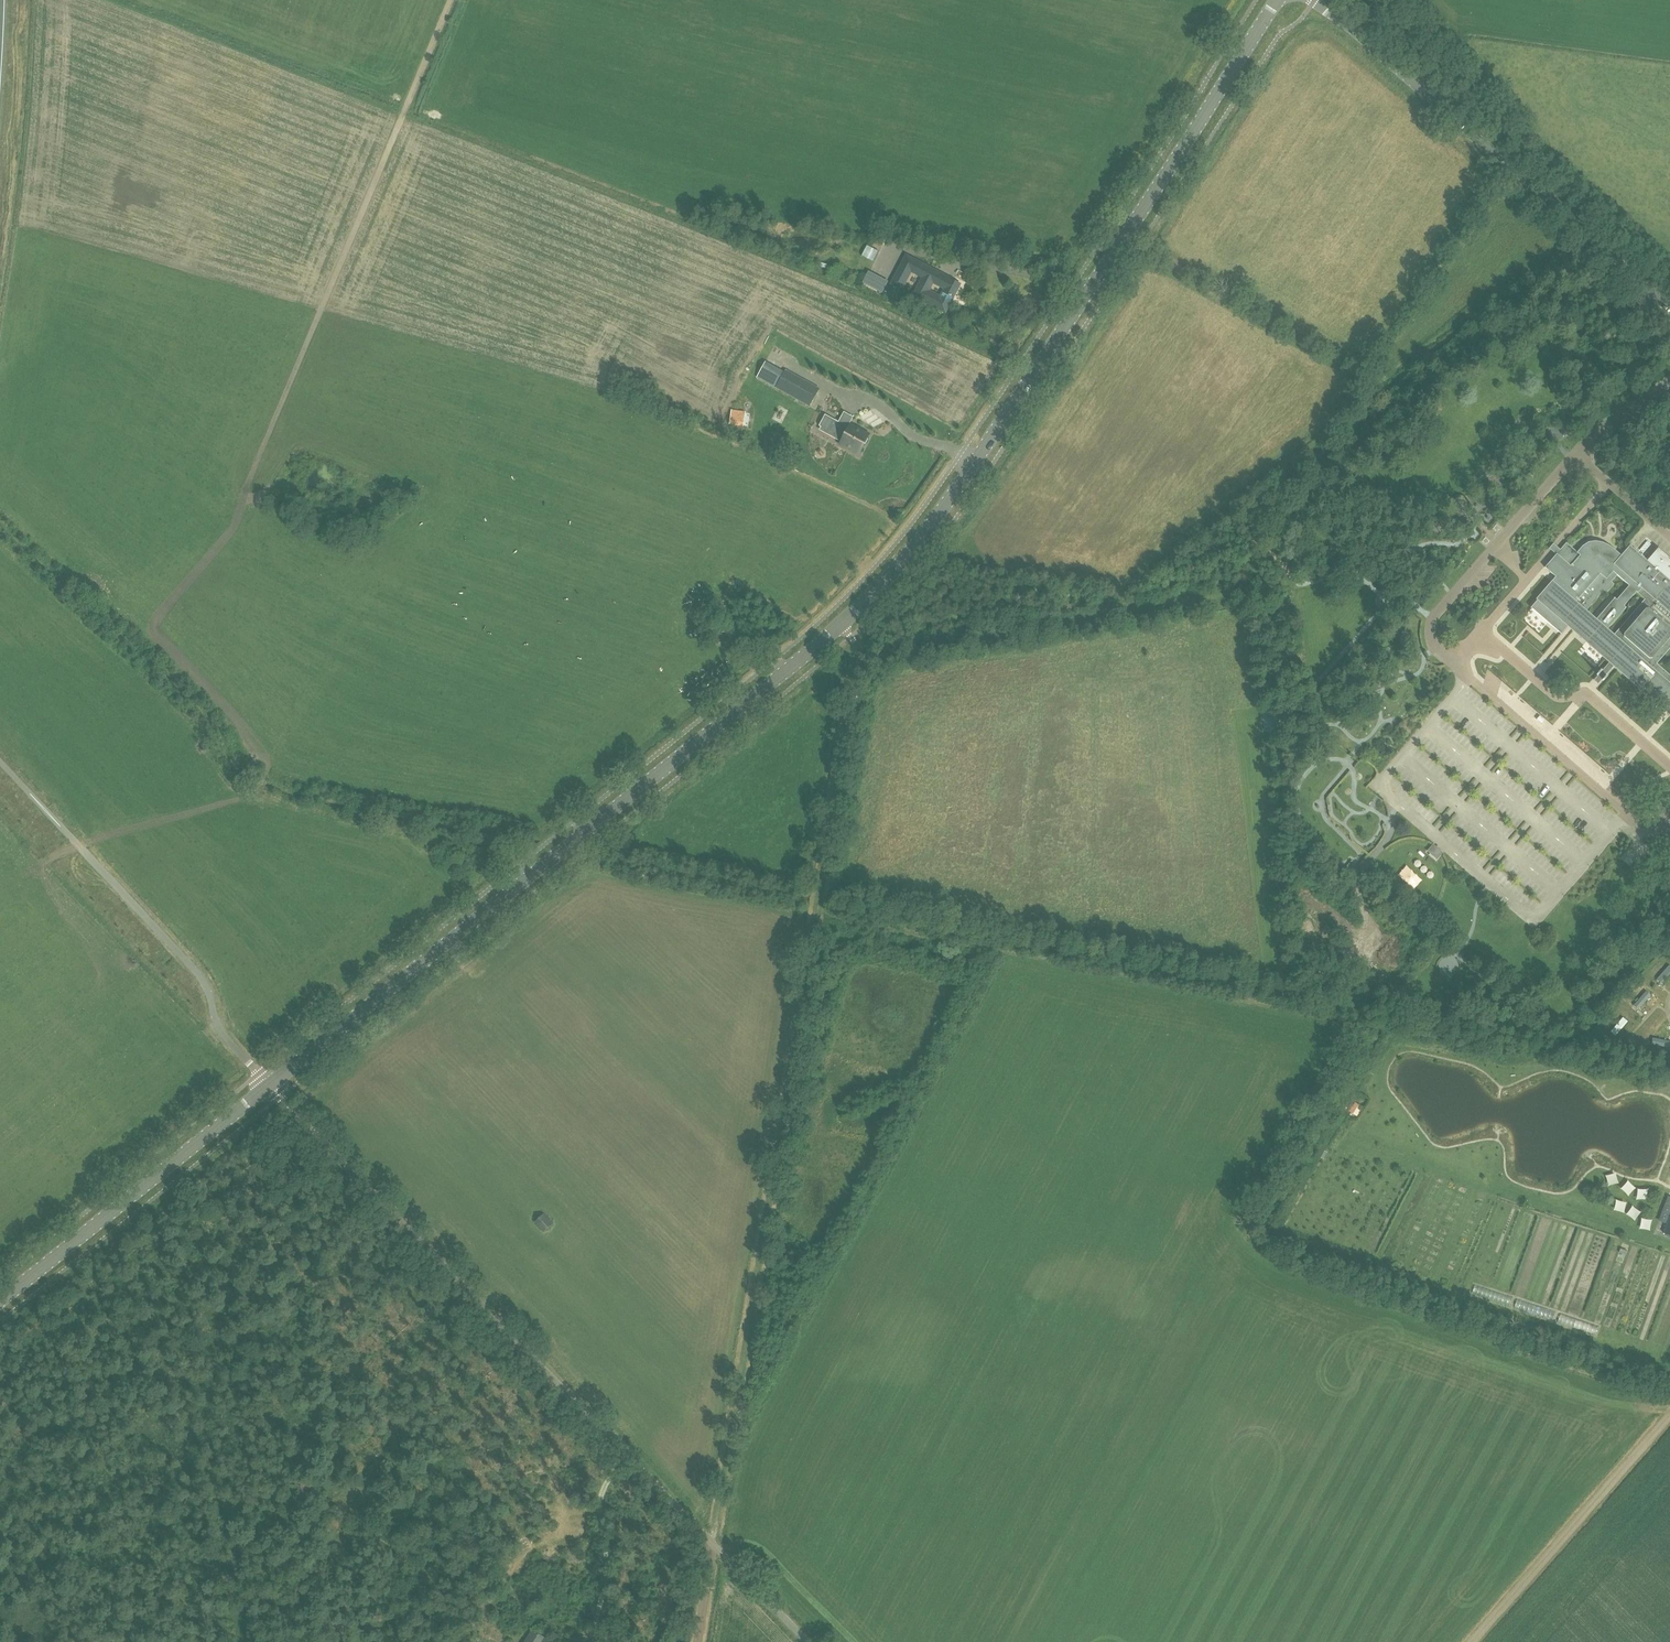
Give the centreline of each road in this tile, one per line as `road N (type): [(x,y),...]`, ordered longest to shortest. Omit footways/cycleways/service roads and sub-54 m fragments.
road 1 (tertiary): [(270,1085),(817,648),(891,575),(979,458),(1277,0)]
road 2 (track): [(846,619),(858,638),(855,658),(723,1485),(719,1549),(696,1641)]
road 3 (unclassified): [(808,1641),(270,1085)]
road 4 (tertiary): [(1669,310),(1315,0)]
road 5 (unclassified): [(270,1085),(217,1024),(200,974),(45,811)]
road 6 (tertiary): [(0,1302),(270,1085)]
road 7 (track): [(1471,1641),(1669,1407)]

